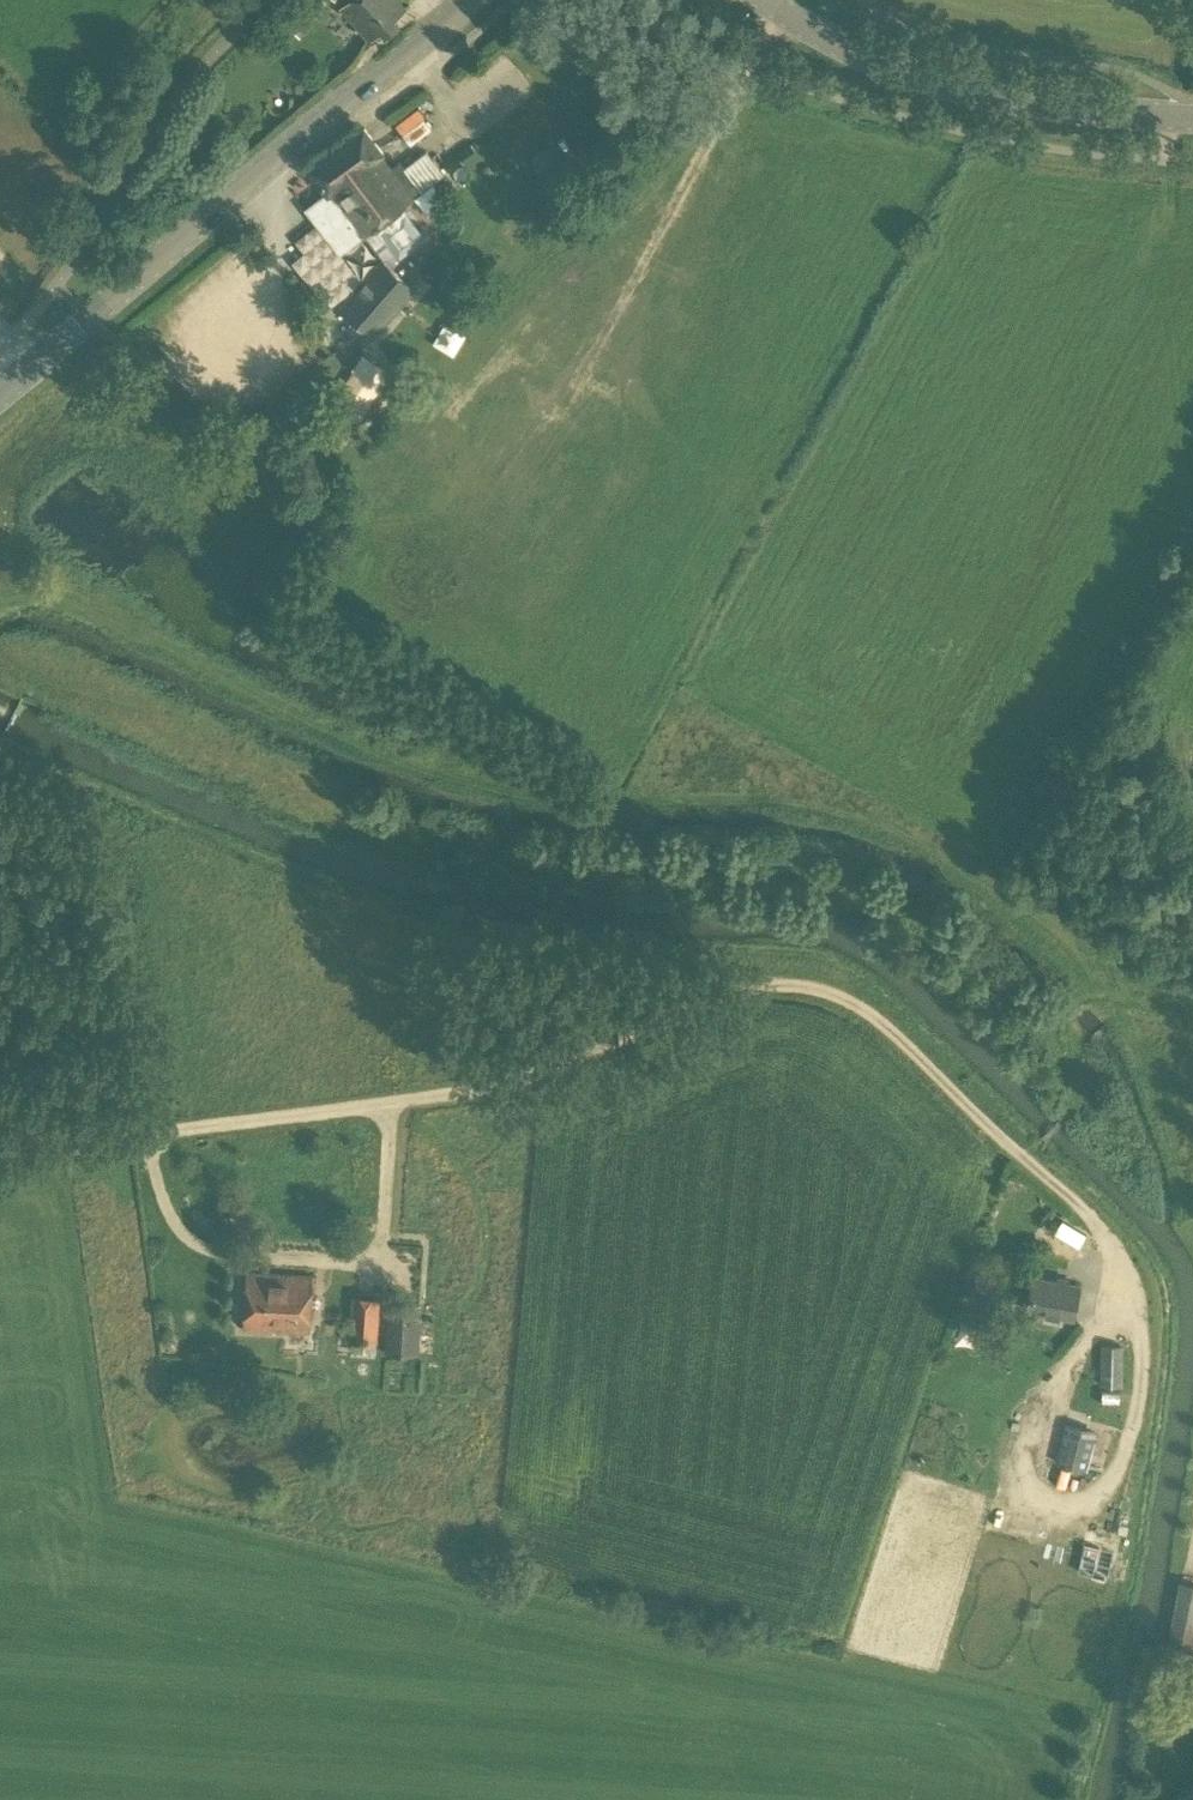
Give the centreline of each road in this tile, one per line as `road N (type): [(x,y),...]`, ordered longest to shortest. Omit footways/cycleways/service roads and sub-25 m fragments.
road 1 (track): [(0,664),(296,791),(528,861),(604,874),(780,875),(868,893),(928,918),(1018,1004),(1058,1017)]
road 2 (track): [(0,1159),(525,1072),(743,991),(782,984),(850,999),(1027,1156)]
road 3 (secondary): [(0,396),(470,0)]
road 4 (secondary): [(1192,118),(1072,109),(931,80),(824,36),(766,0)]
road 5 (track): [(1027,1156),(1073,1103),(1056,1037),(1058,1017),(1072,1001),(1093,996),(1166,1013),(1192,1010)]
road 6 (track): [(630,257),(780,11)]

